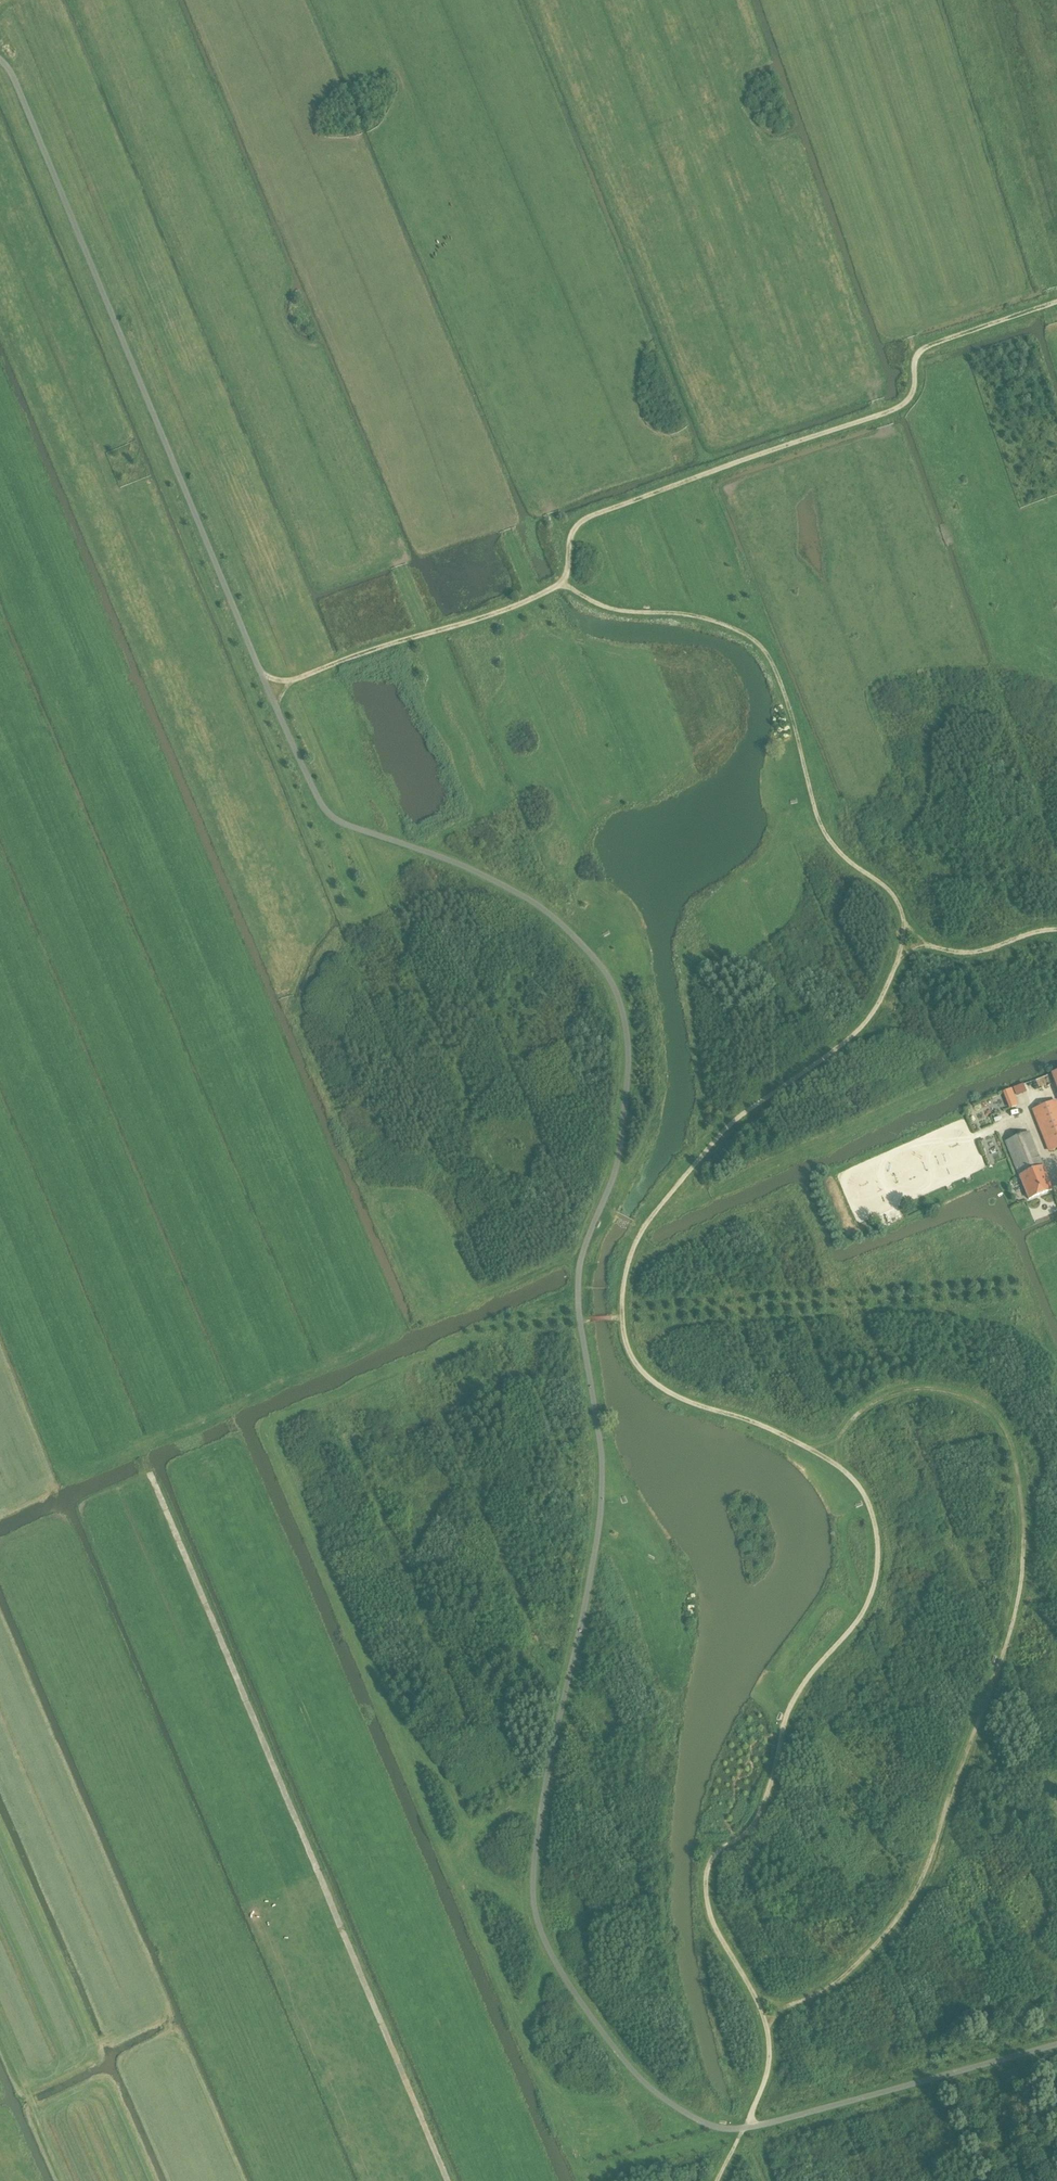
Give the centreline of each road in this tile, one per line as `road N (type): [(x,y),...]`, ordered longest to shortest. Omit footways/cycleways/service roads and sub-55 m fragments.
road 1 (track): [(448,2180),(149,1474)]

